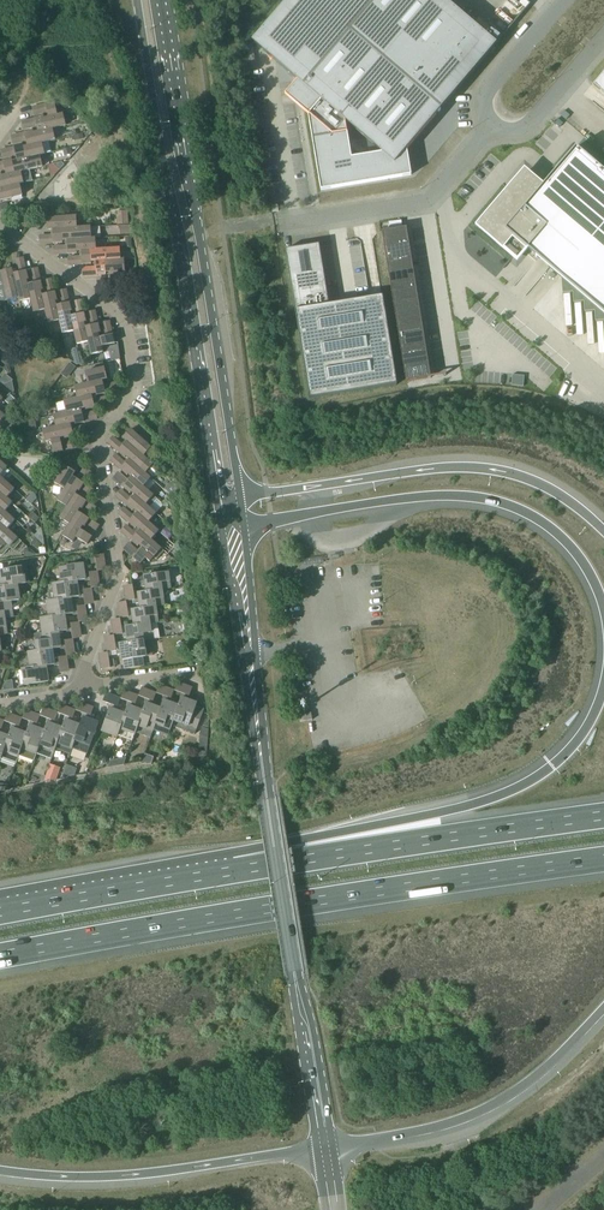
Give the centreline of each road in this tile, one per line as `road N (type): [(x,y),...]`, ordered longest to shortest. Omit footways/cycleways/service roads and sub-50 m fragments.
road 1 (motorway): [(0,956),(603,859)]
road 2 (residential): [(75,692),(118,574),(99,443),(133,384),(126,324),(0,227)]
road 3 (secondary): [(137,0),(218,512)]
road 4 (secondary): [(240,497),(161,0)]
road 5 (motorway): [(603,688),(575,743),(511,792),(235,870)]
road 6 (motorway): [(243,524),(433,496),(491,500),(562,539),(603,610)]
road 7 (secondary): [(324,1147),(261,755)]
road 8 (motorway): [(603,532),(530,481),(466,467),(240,497)]
road 9 (motorway): [(603,816),(235,870)]
road 10 (motorway): [(0,1171),(119,1178),(324,1147)]
road 11 (motorway): [(324,1147),(433,1128),(493,1106),(558,1057),(603,1008)]
road 12 (motorway): [(235,870),(0,913)]
road 13 (unclassified): [(295,218),(425,205),(492,130)]
road 14 (unclassified): [(565,0),(487,94),(492,130)]
road 15 (unclassified): [(492,130),(524,129),(603,35)]
road 16 (secondary): [(218,512),(241,654)]
road 17 (unclassified): [(295,218),(274,82)]
road 18 (secondary): [(256,652),(243,524)]

